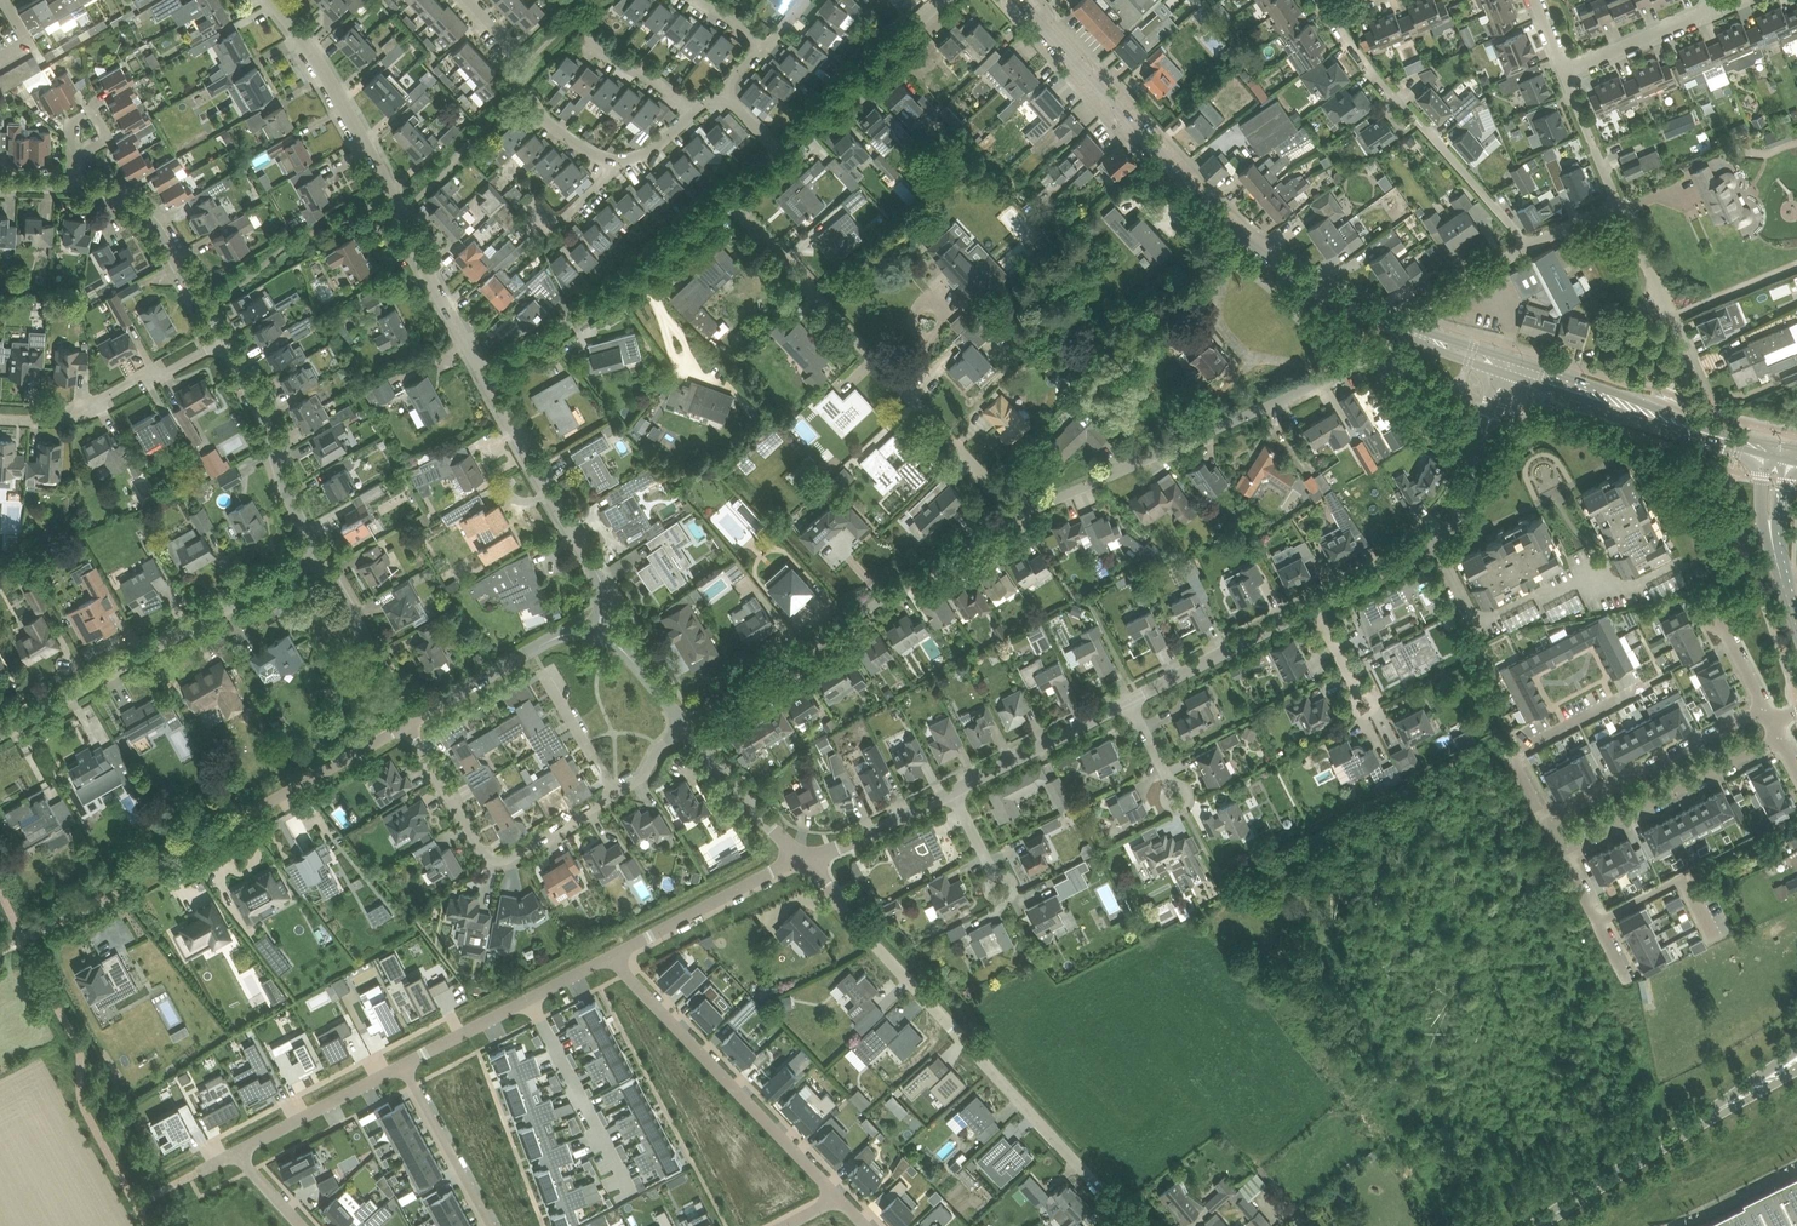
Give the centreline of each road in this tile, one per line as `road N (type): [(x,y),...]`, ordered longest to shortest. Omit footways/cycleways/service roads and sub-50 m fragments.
road 1 (tertiary): [(1424,338),(1311,287),(1222,219),(1020,0)]
road 2 (residential): [(1020,515),(1366,362),(1380,368),(1426,431),(1482,448)]
road 3 (residential): [(1134,1225),(1055,1130),(860,928),(806,856)]
road 4 (track): [(22,943),(408,730)]
road 5 (residential): [(486,375),(323,65),(275,0)]
road 6 (unclassified): [(1020,515),(727,200)]
road 7 (residential): [(687,727),(1020,515)]
road 8 (residential): [(0,732),(320,556)]
road 9 (residential): [(609,956),(839,1197)]
road 10 (residential): [(420,708),(408,730),(492,858),(510,858),(616,795)]
road 11 (residential): [(486,375),(628,285),(727,200)]
road 12 (tertiary): [(1791,1067),(1538,1225)]
road 13 (tertiary): [(1780,450),(1656,420),(1509,369)]
road 14 (residential): [(1561,851),(1779,738)]
road 15 (residential): [(1764,709),(1546,821)]
road 16 (residential): [(0,416),(61,420),(125,379),(224,341)]
road 17 (residential): [(1316,605),(1435,539),(1459,509),(1482,448)]
road 18 (residential): [(224,341),(263,414),(282,492),(320,556)]
road 19 (unclassified): [(1718,414),(1614,202)]
road 20 (residential): [(601,581),(486,375)]
road 21 (residential): [(609,956),(404,1065)]
road 22 (residential): [(74,186),(108,192),(148,217),(224,341)]
road 23 (residential): [(779,154),(944,0)]
road 24 (residential): [(1646,685),(1513,753),(1546,821)]
road 25 (residential): [(613,161),(536,111),(501,36),(468,0)]
road 26 (residential): [(806,856),(609,956)]
road 27 (residential): [(1127,701),(1316,605)]
road 28 (residential): [(954,790),(1127,701)]
road 29 (residential): [(420,708),(550,640),(594,635)]
road 30 (residential): [(404,1065),(239,1153)]
road 31 (residential): [(320,556),(398,693),(420,708)]
road 32 (residential): [(492,1225),(404,1065)]
road 33 (residential): [(806,856),(687,727)]
road 34 (unclassified): [(1527,243),(1416,116)]
road 35 (unclassified): [(1562,73),(1715,2)]
road 36 (residential): [(806,856),(954,790)]
road 37 (residential): [(1561,851),(1627,982)]
road 38 (residential): [(1697,580),(1764,709)]
road 39 (unclassified): [(1424,338),(1438,309),(1527,243)]
road 40 (residential): [(616,795),(543,676)]
road 41 (residential): [(696,112),(599,54),(589,35)]
road 42 (residential): [(528,211),(548,230),(609,176),(613,161)]
road 43 (residential): [(687,727),(606,640)]

